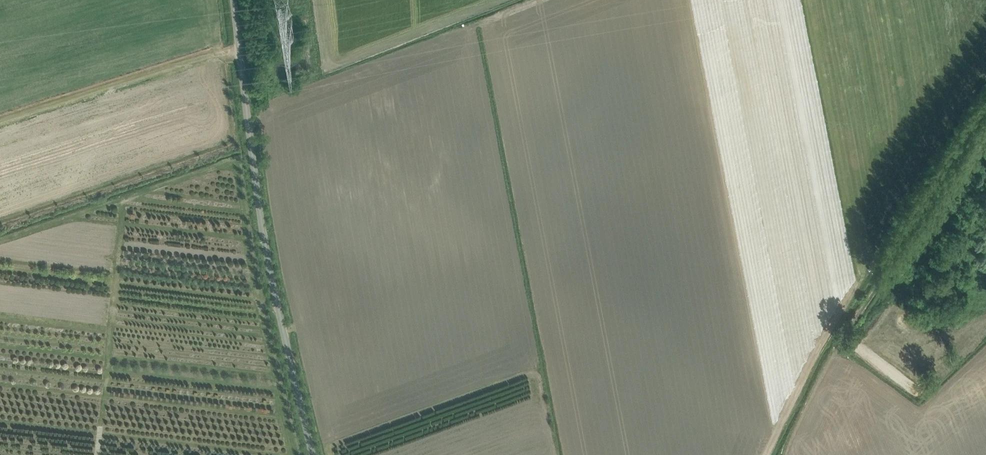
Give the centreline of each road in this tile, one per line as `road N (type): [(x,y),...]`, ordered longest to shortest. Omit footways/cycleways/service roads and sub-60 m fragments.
road 1 (unclassified): [(315,454),(232,0)]
road 2 (track): [(985,142),(816,396),(790,454)]

